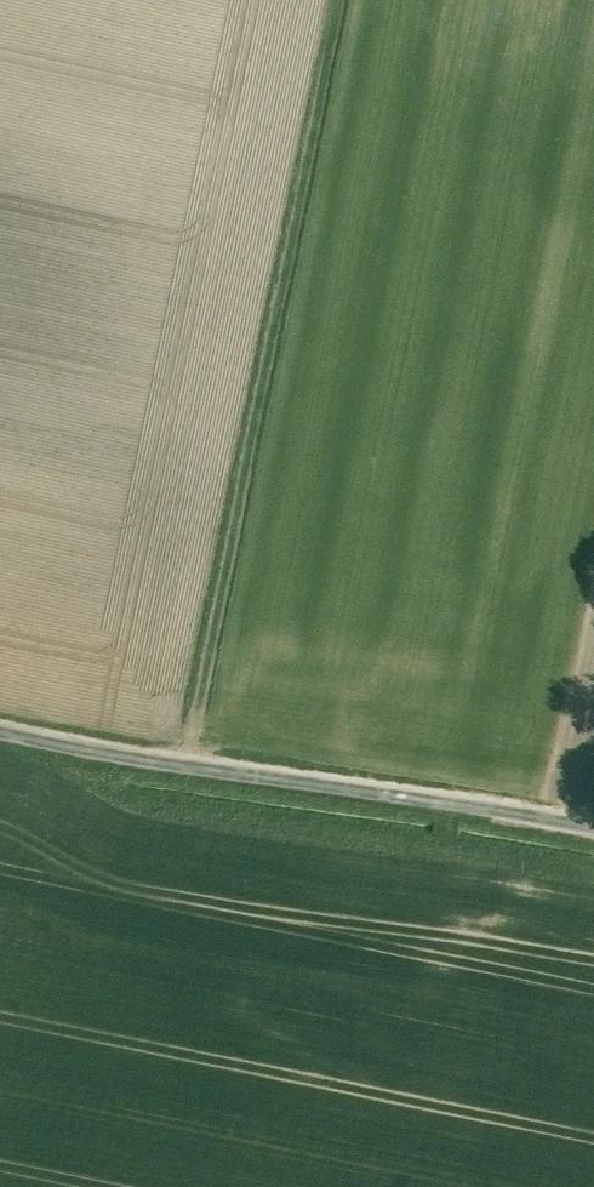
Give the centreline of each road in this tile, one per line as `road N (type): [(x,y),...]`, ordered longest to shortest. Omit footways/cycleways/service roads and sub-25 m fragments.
road 1 (track): [(593,805),(224,753),(0,705)]

